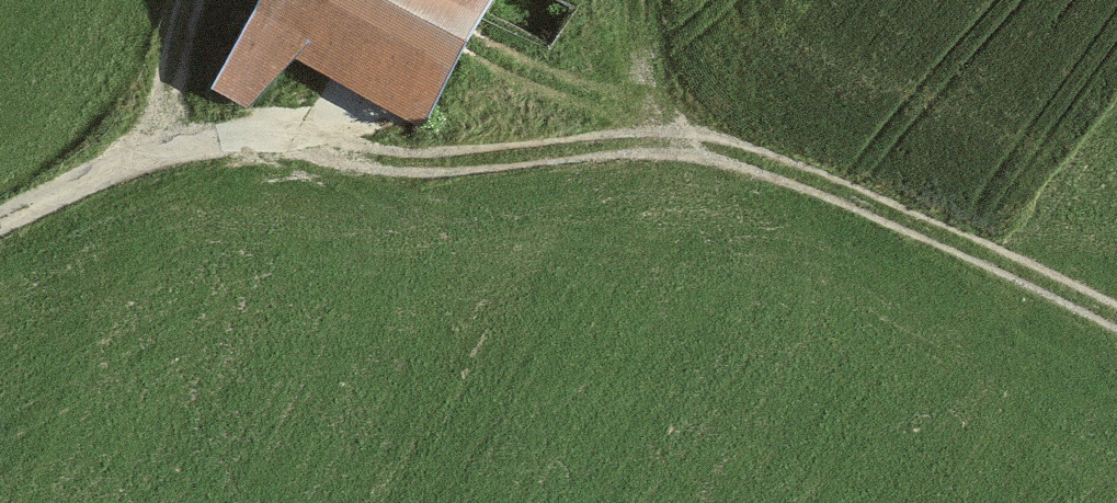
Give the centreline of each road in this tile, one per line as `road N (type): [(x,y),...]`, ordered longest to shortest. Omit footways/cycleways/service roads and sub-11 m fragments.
road 1 (track): [(549,159),(665,141),(760,154),(1116,327)]
road 2 (track): [(179,0),(153,157),(280,146),(434,170),(549,159)]
road 3 (track): [(0,224),(153,157)]
road 4 (track): [(665,141),(635,67),(634,0)]

